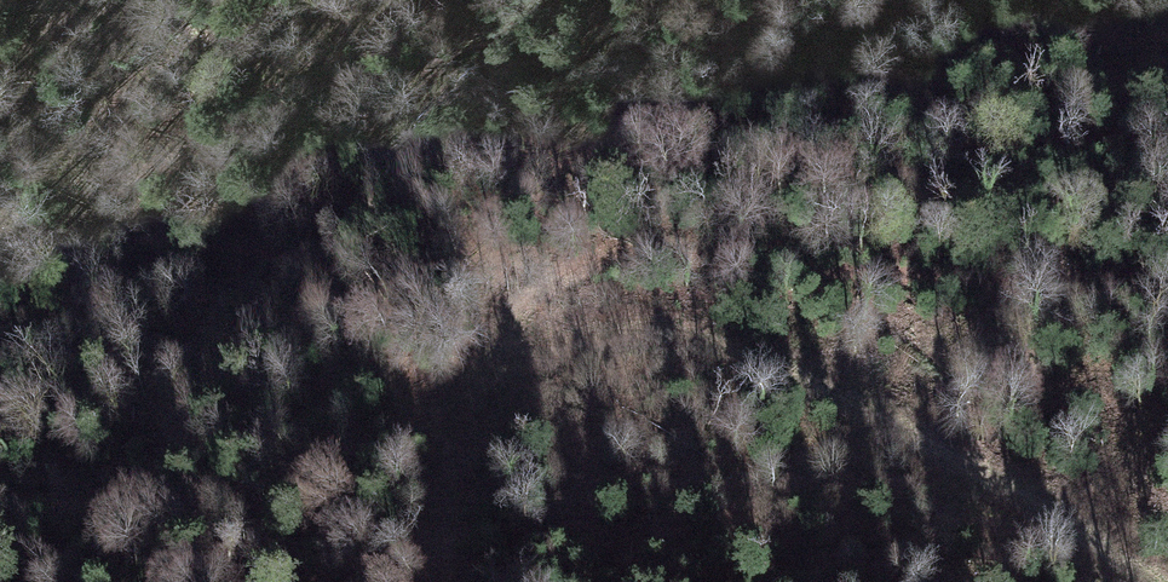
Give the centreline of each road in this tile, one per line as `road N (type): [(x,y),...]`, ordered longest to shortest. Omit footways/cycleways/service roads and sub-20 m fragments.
road 1 (track): [(415,425),(474,380),(551,342),(666,332),(830,389),(956,454),(1164,581)]
road 2 (track): [(474,380),(518,314),(581,264),(628,255),(1167,313)]
road 3 (track): [(1055,0),(1167,73)]

